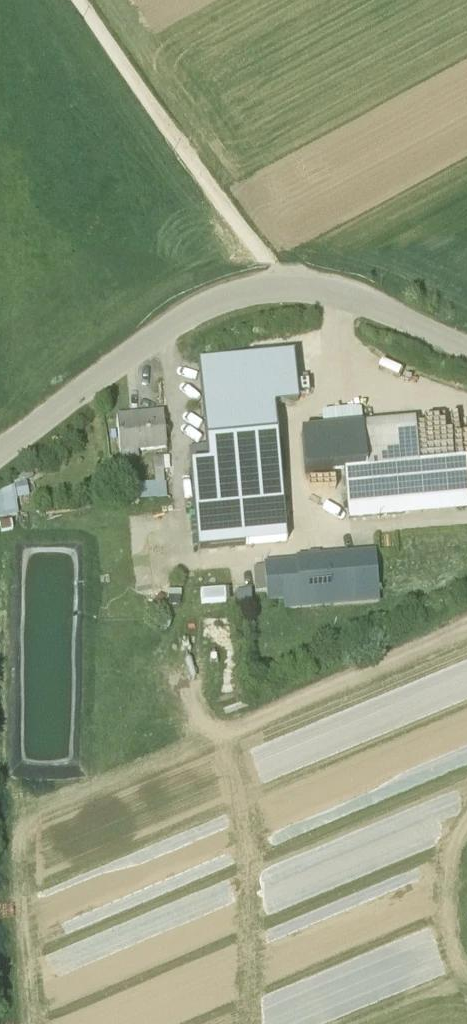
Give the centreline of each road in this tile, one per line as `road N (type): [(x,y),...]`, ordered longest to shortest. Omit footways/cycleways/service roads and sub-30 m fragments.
road 1 (unclassified): [(466,363),(365,314),(304,296),(265,297),(166,342),(0,468)]
road 2 (track): [(304,296),(85,0)]

